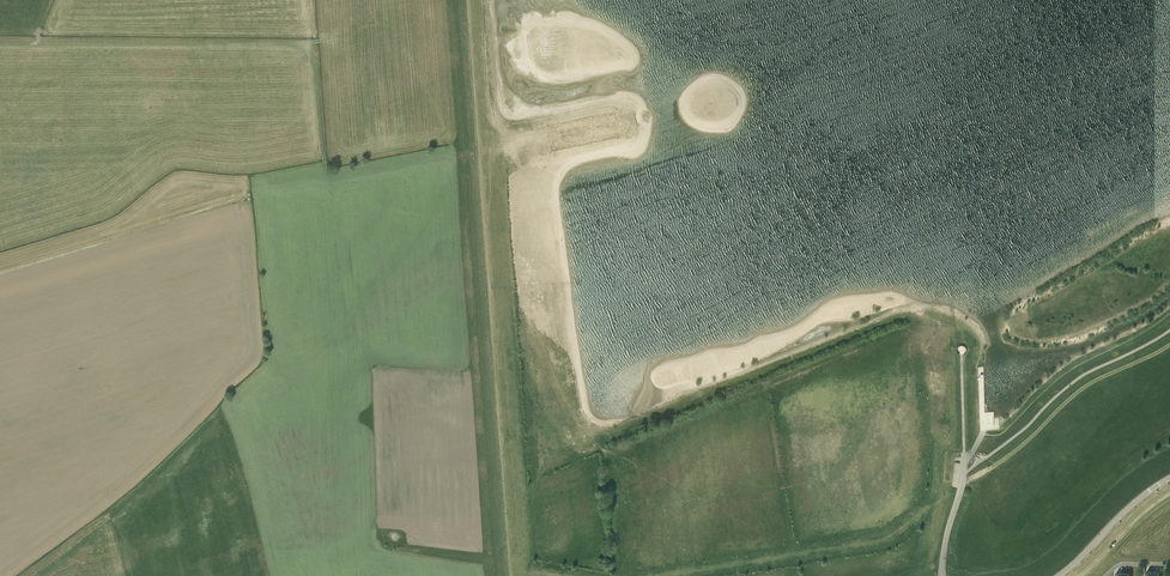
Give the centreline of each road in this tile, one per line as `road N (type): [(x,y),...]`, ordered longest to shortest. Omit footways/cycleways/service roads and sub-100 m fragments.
road 1 (track): [(490,175),(468,0)]
road 2 (tertiary): [(1059,575),(1169,478)]
road 3 (unclassified): [(941,575),(964,452)]

